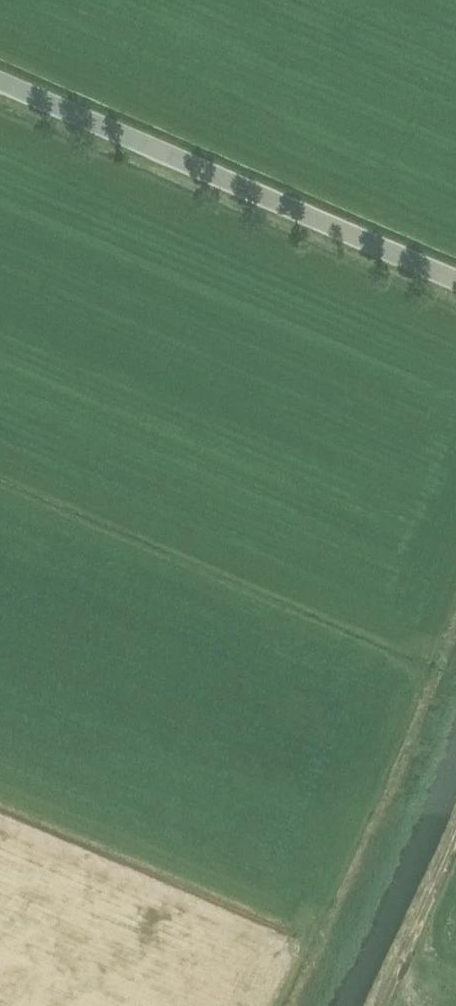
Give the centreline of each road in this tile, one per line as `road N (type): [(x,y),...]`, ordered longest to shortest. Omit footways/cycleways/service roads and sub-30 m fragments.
road 1 (tertiary): [(455,280),(0,83)]

